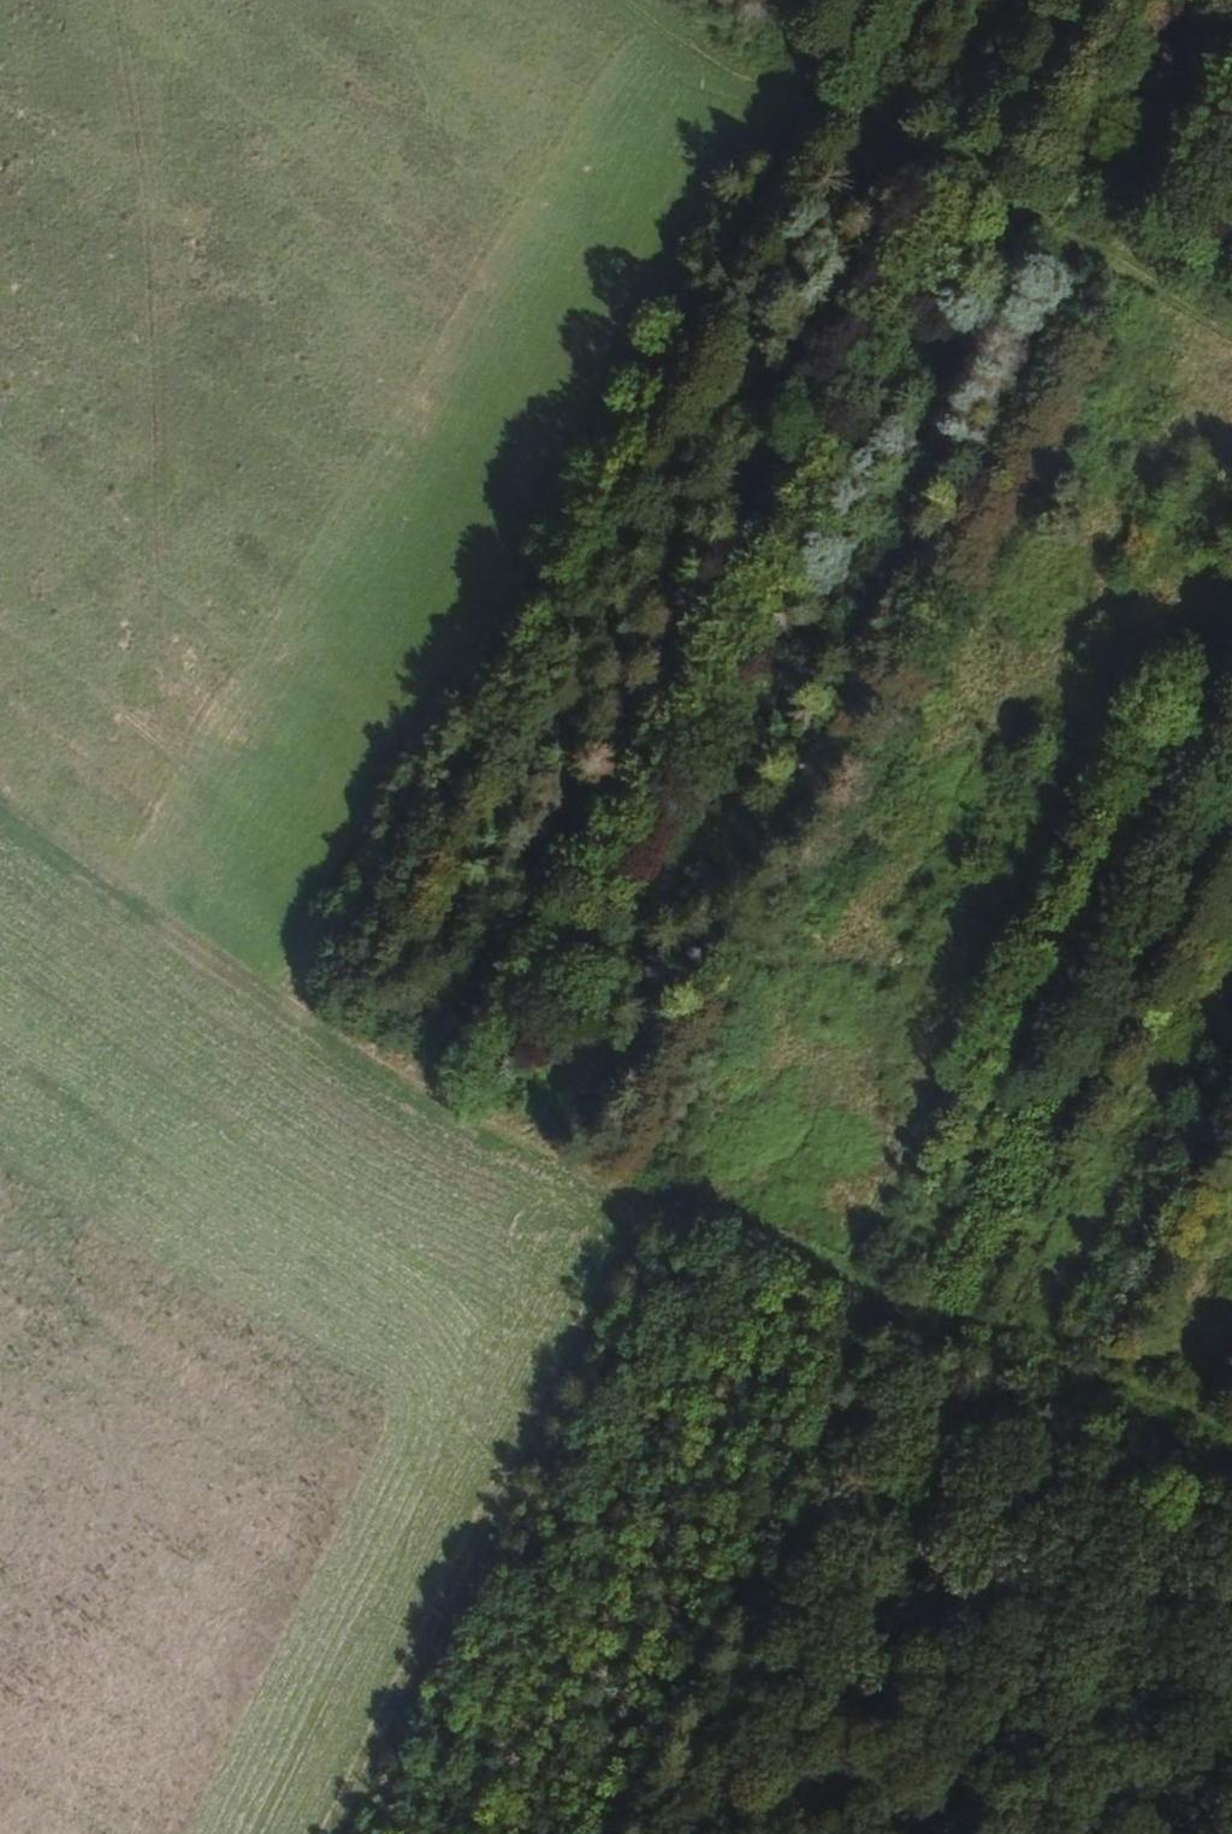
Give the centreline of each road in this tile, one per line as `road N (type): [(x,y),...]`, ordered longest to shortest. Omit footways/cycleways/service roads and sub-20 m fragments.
road 1 (track): [(676,1186),(358,1833)]
road 2 (track): [(676,1186),(811,1271),(1231,1464)]
road 3 (track): [(1231,325),(1032,220)]

